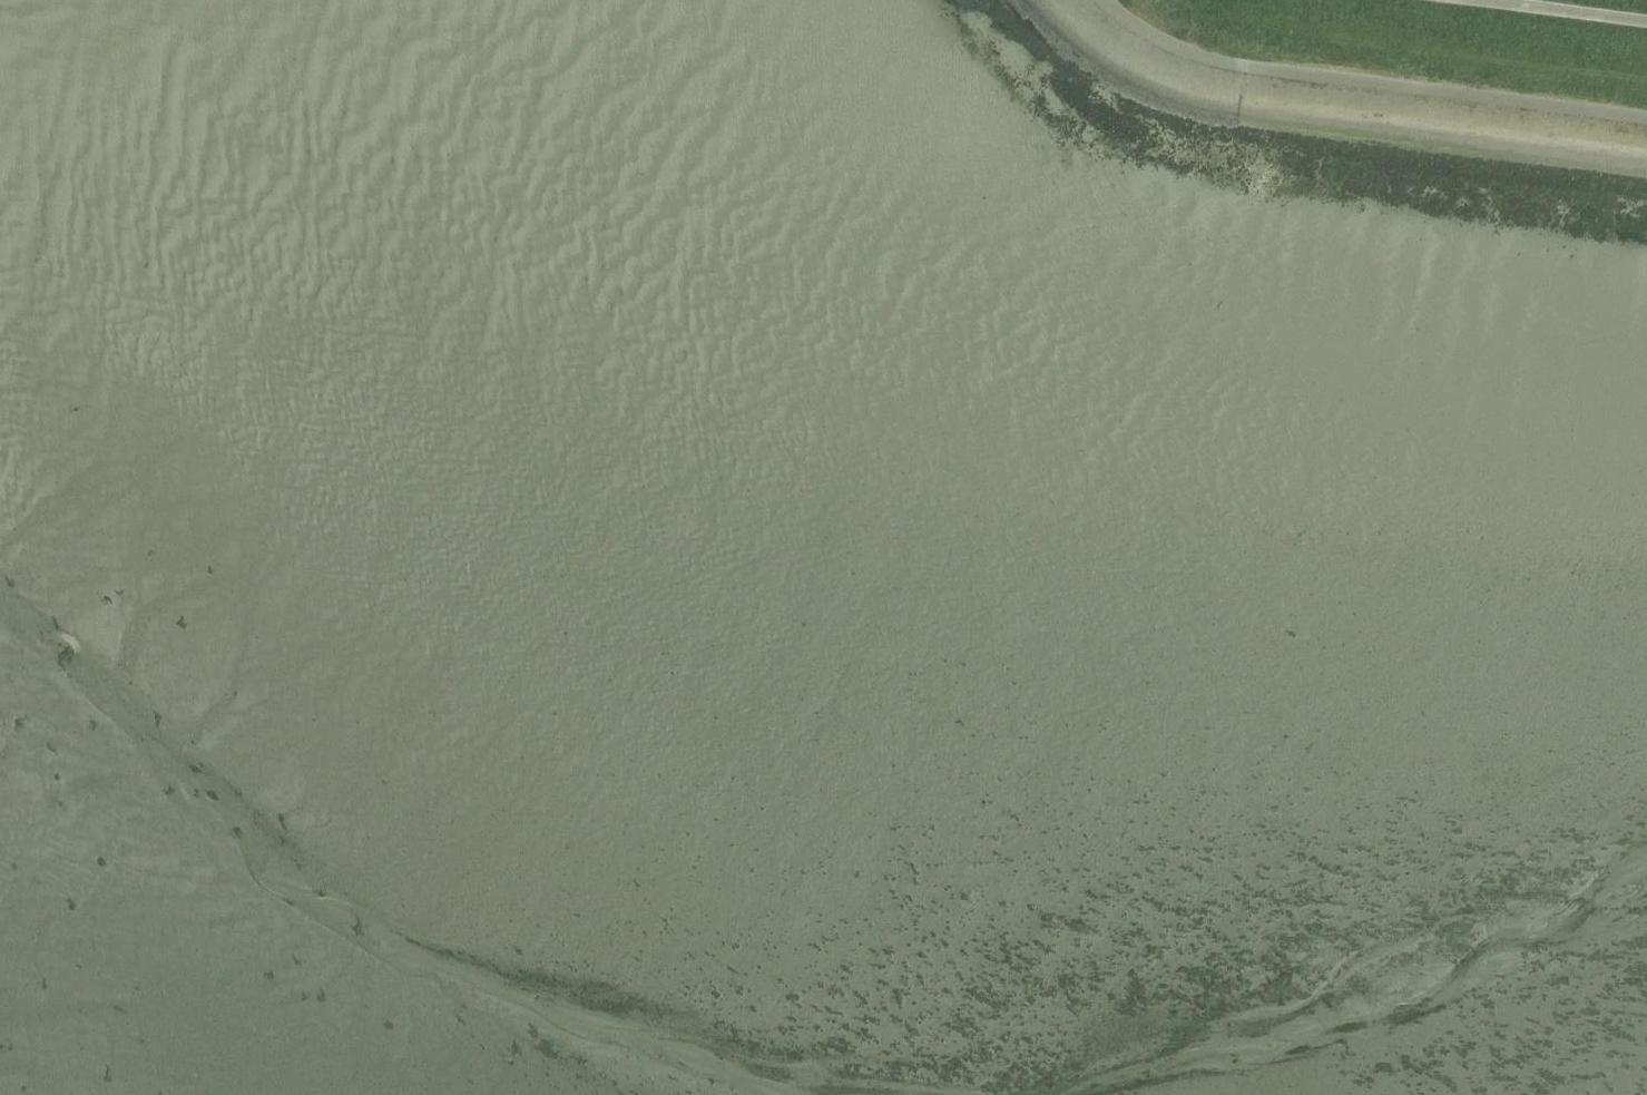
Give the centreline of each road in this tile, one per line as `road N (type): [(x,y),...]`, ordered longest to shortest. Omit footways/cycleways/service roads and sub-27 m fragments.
road 1 (unclassified): [(1646,23),(1458,0)]

